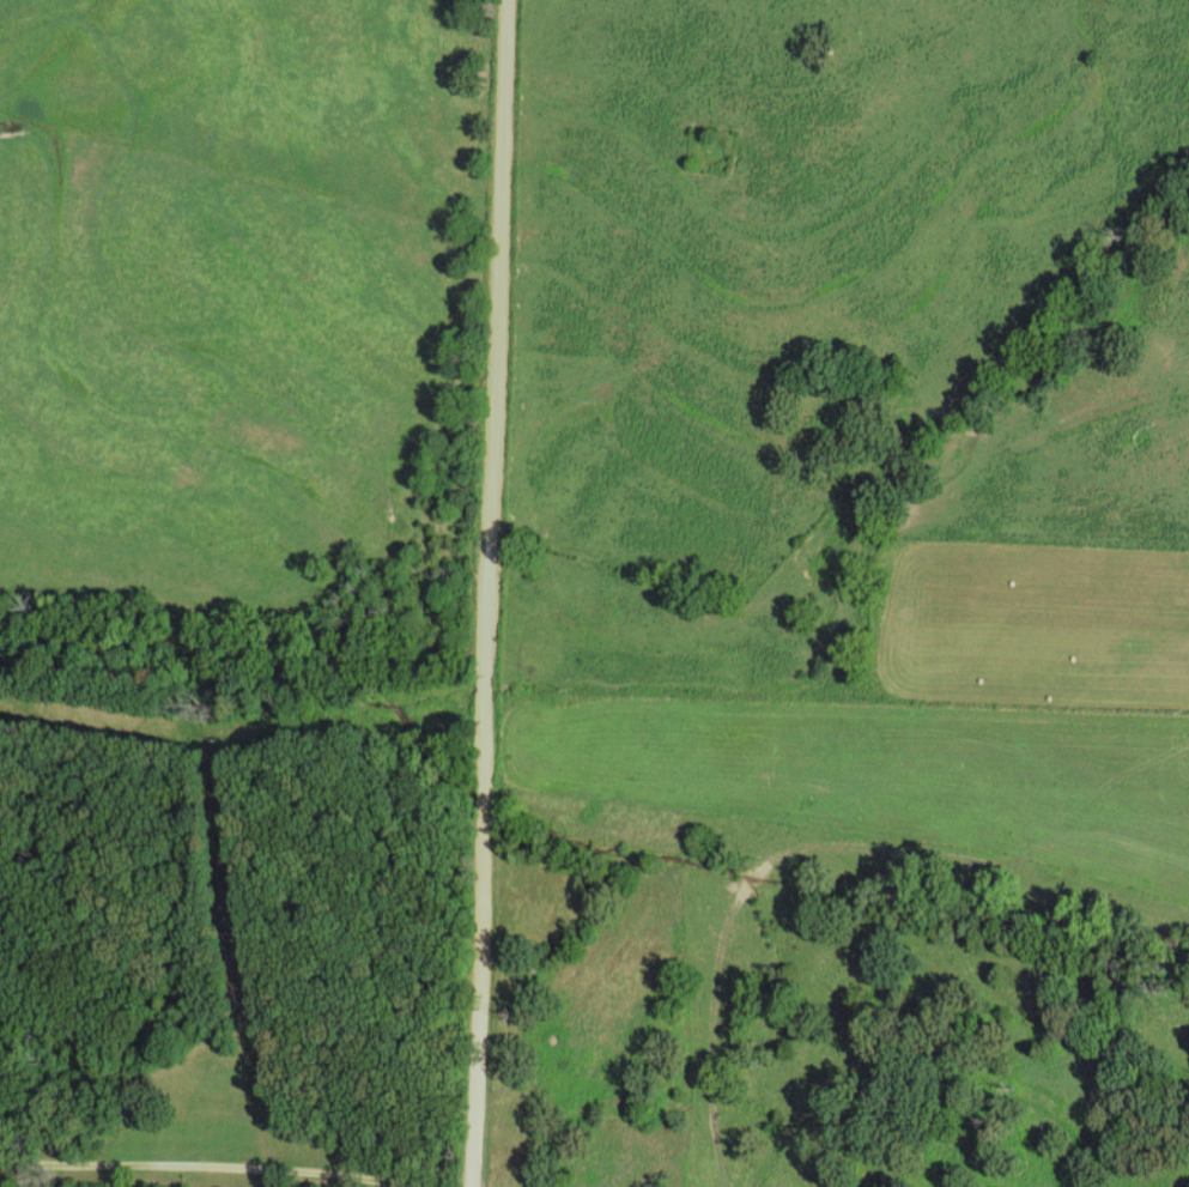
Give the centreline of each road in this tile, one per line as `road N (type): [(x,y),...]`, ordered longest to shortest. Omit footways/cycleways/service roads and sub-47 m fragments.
road 1 (residential): [(472,1186),(505,785),(512,0)]

